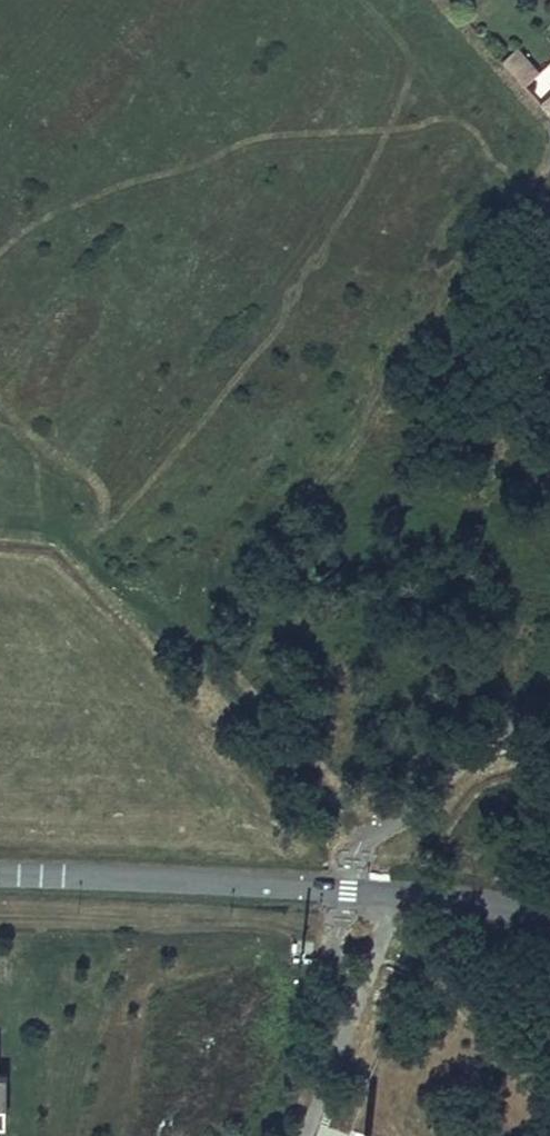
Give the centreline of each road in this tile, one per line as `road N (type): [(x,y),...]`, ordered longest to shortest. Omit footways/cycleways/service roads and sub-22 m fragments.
road 1 (tertiary): [(0,879),(394,894)]
road 2 (unclassified): [(394,894),(307,1135)]
road 3 (tertiary): [(394,894),(549,918)]

